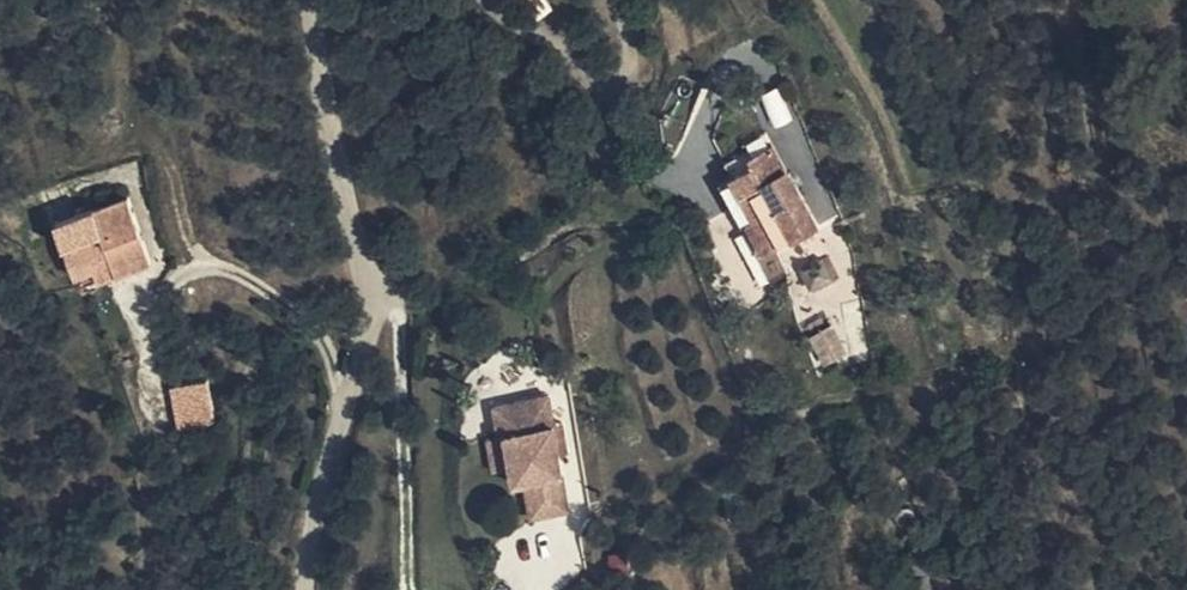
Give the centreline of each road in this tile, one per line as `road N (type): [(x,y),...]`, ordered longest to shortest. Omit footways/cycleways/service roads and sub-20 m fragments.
road 1 (residential): [(310,0),(339,168),(383,286),(291,589)]

